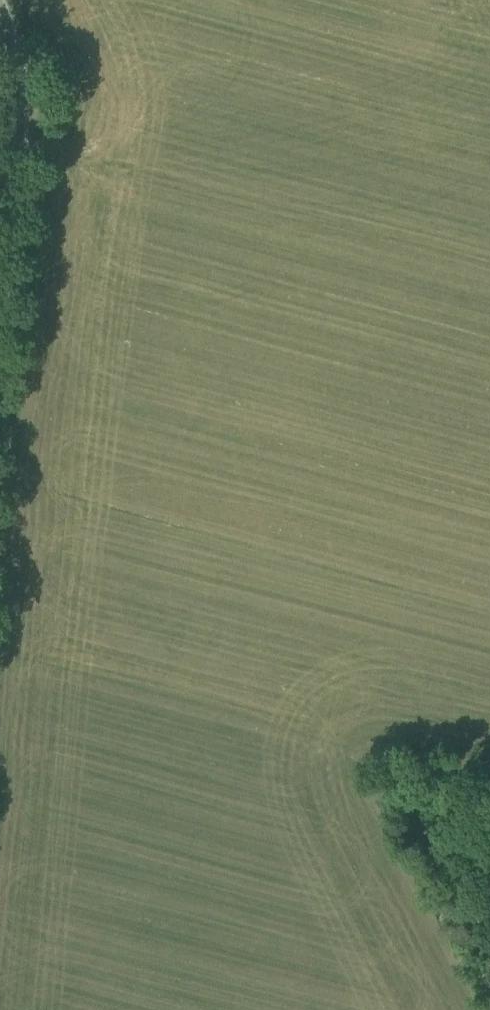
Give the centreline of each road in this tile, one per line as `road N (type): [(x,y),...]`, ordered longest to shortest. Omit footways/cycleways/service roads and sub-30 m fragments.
road 1 (unclassified): [(0,256),(18,74),(0,28)]

